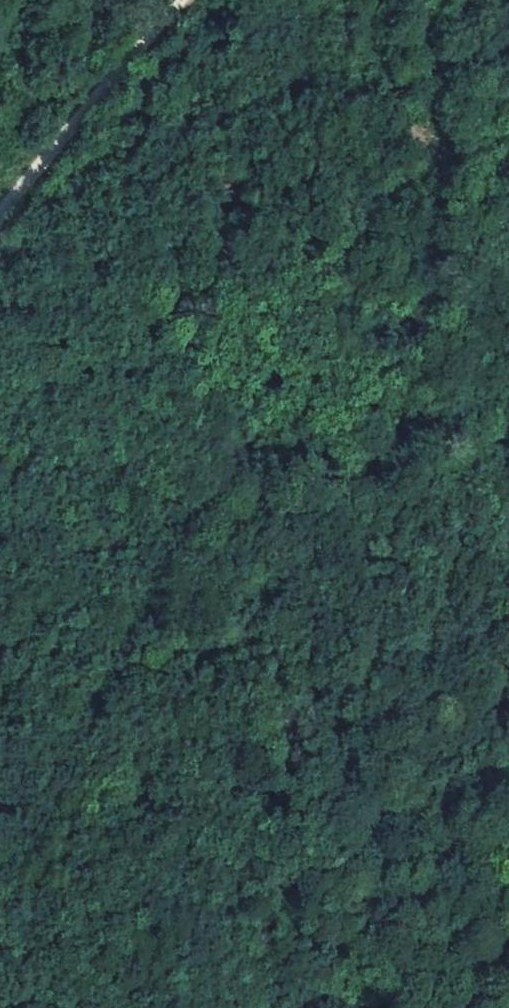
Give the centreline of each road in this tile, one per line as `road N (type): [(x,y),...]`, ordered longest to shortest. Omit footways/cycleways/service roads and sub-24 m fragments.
road 1 (track): [(182,0),(0,217)]

